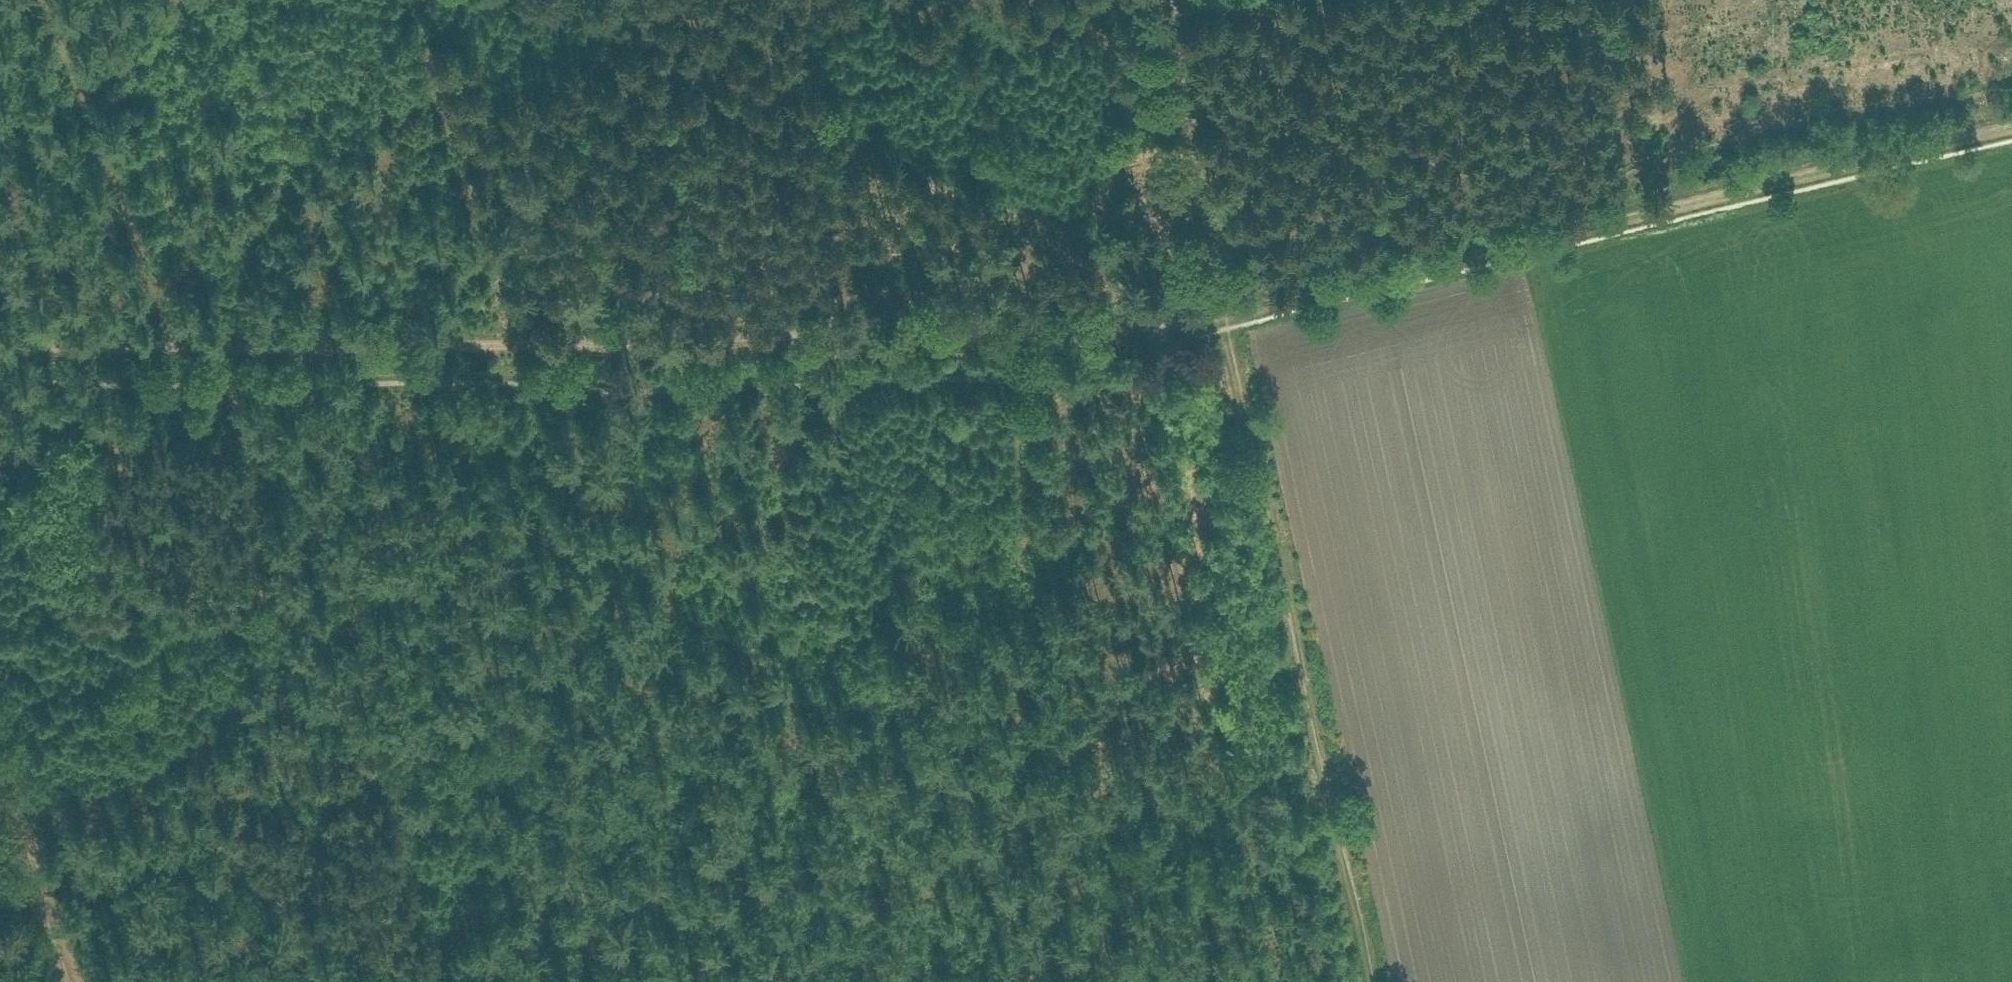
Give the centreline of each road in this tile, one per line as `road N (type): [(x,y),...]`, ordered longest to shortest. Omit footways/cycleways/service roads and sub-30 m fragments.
road 1 (track): [(0,342),(1056,330),(1231,313)]
road 2 (track): [(1231,313),(2011,126)]
road 3 (track): [(1231,313),(1373,981)]
road 4 (track): [(1177,0),(1231,313)]
road 5 (track): [(75,981),(0,777)]

